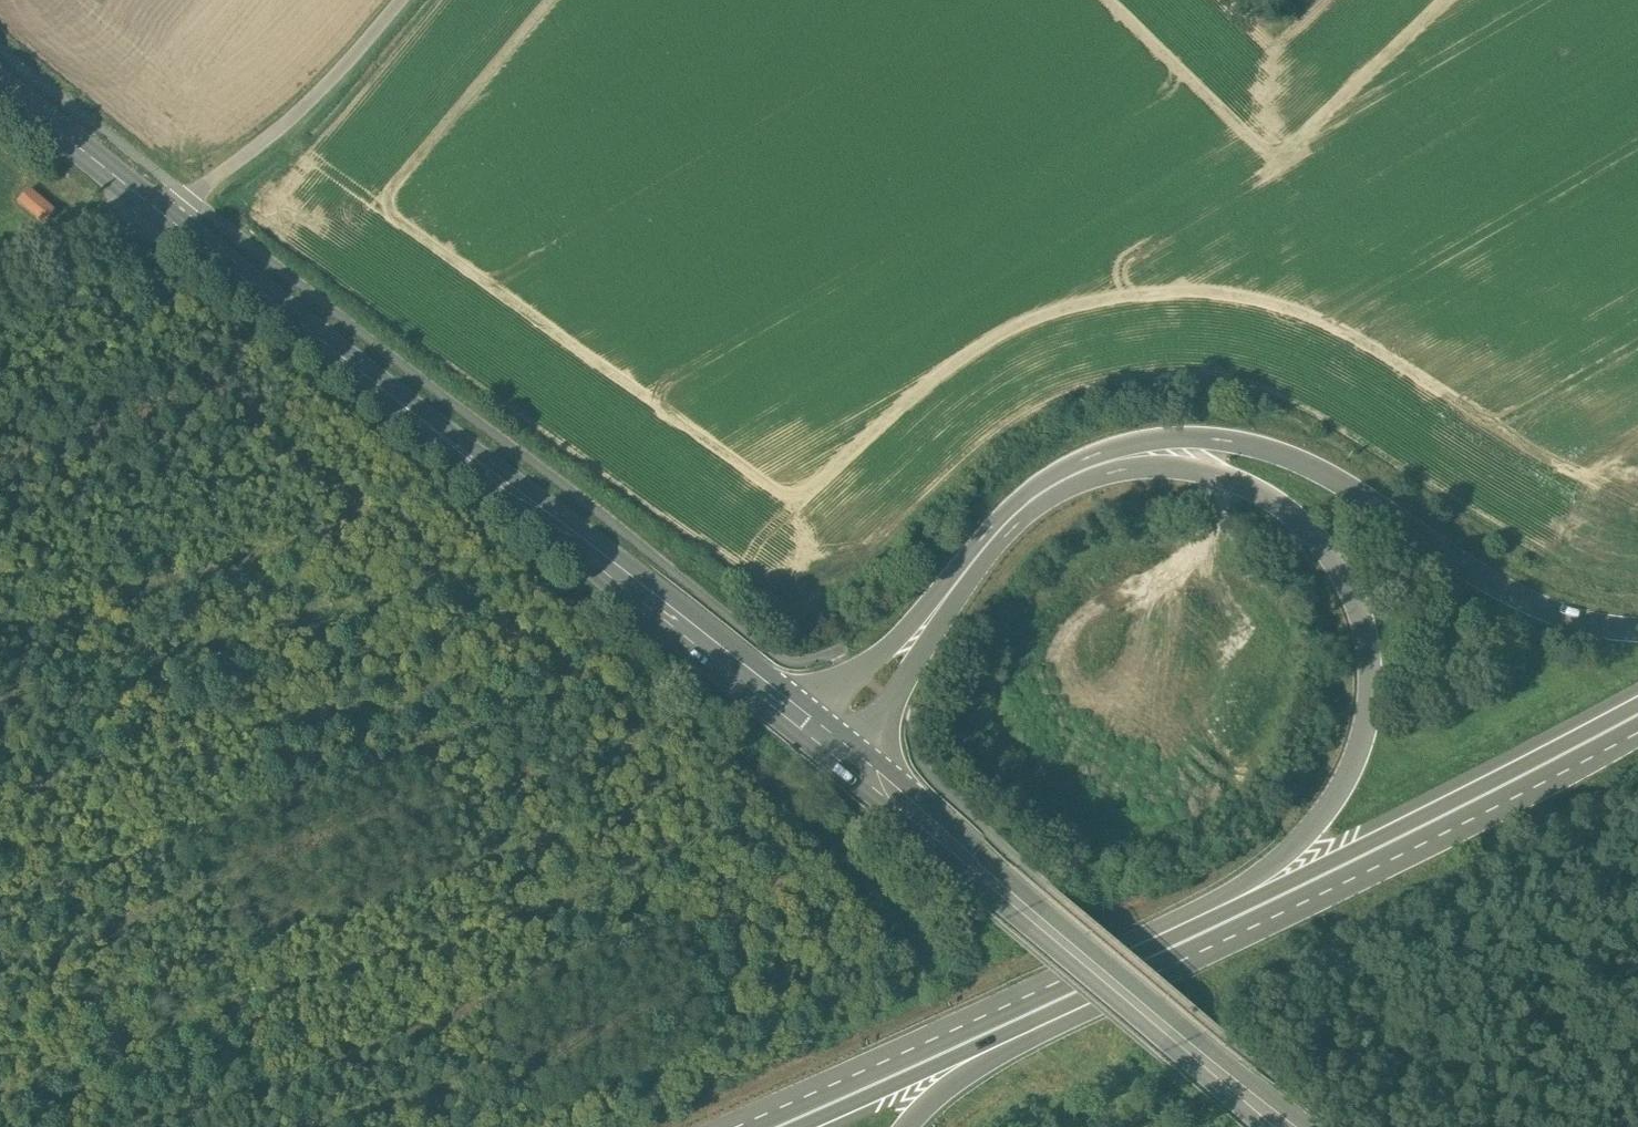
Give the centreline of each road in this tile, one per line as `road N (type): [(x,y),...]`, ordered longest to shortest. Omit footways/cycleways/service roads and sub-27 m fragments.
road 1 (trunk): [(845,757),(972,578),(1049,493),(1093,474),(1158,463),(1210,468),(1297,512),(1336,558),(1366,618),(1371,704),(1351,770),(1308,829),(1258,878),(1047,992)]
road 2 (trunk): [(1637,624),(1607,624),(1535,603),(1342,476),(1277,447),(1213,432),(1159,432),(1111,442),(1029,483),(811,728)]
road 3 (secondary): [(164,214),(811,728)]
road 4 (trunk): [(1024,1032),(1637,731)]
road 5 (trunk): [(1637,696),(1267,893),(1047,992)]
road 6 (secondary): [(845,757),(1289,1126)]
road 7 (trunk): [(1047,992),(746,1126)]
road 8 (unclassified): [(164,214),(312,99),(400,0)]
road 9 (trunk): [(803,1126),(1024,1032)]
road 10 (secondary): [(0,84),(164,214)]
road 11 (trunk): [(907,1126),(1024,1032)]

